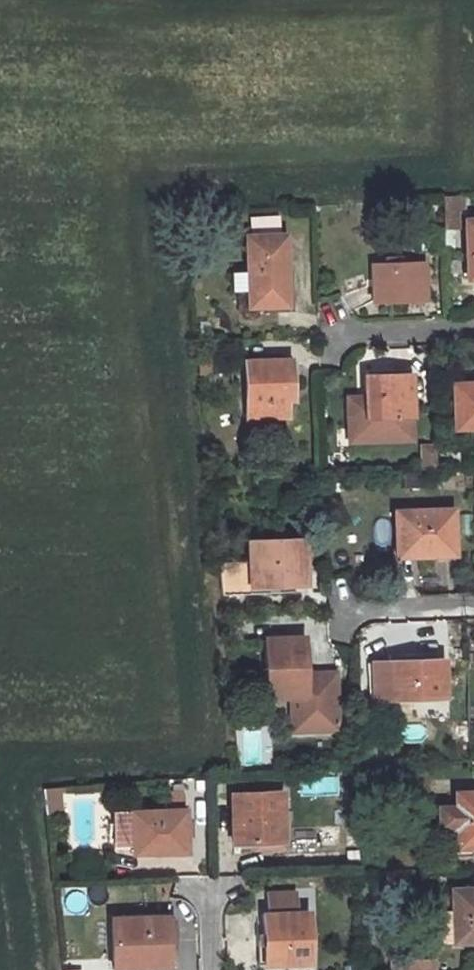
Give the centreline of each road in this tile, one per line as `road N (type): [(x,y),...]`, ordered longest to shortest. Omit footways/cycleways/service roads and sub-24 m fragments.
road 1 (residential): [(337,331),(473,328)]
road 2 (residential): [(345,610),(473,606)]

